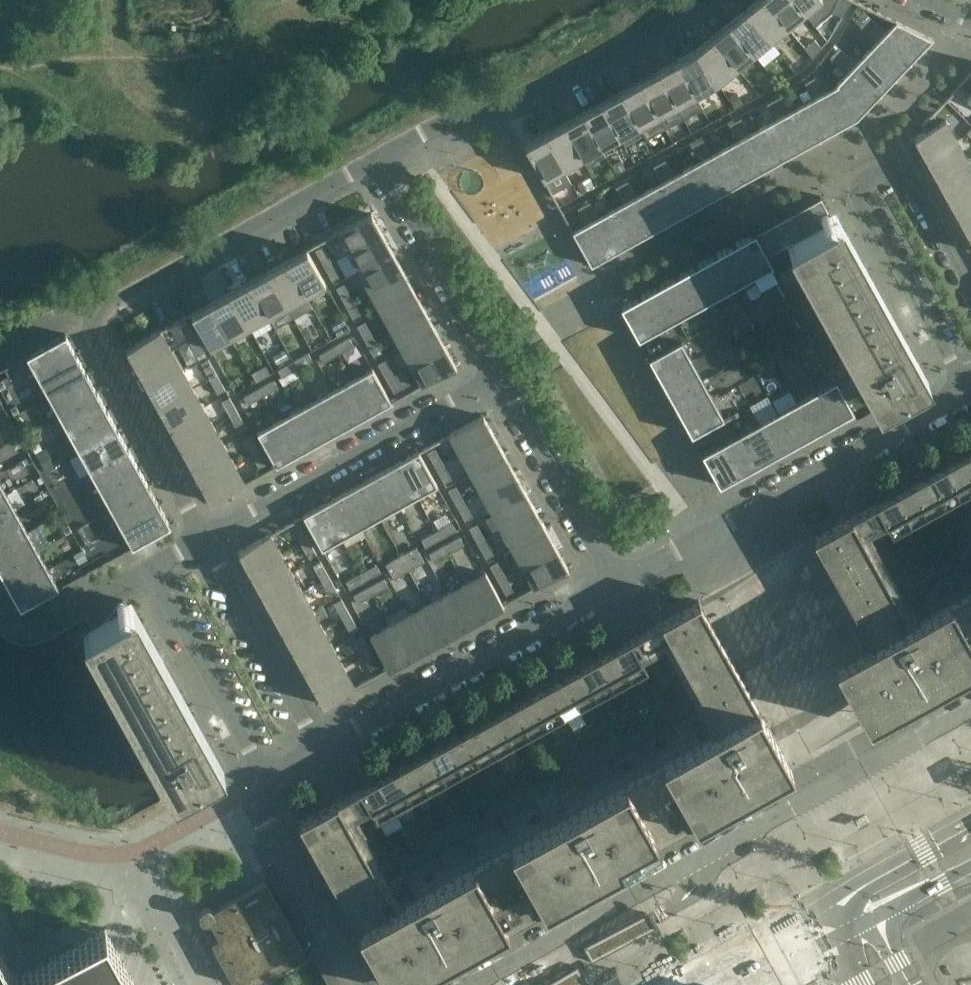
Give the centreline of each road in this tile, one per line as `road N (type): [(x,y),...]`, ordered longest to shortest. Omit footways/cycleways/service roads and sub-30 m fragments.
road 1 (residential): [(203,543),(100,350),(99,329),(115,309),(383,163)]
road 2 (residential): [(601,298),(882,141),(957,53),(970,25)]
road 3 (residential): [(970,279),(910,177),(887,175),(869,186),(867,210),(970,392)]
road 4 (residential): [(203,543),(500,379)]
road 5 (residential): [(323,748),(616,588)]
road 6 (residential): [(723,530),(970,394)]
road 7 (residential): [(723,530),(601,298)]
road 8 (residential): [(383,163),(500,379)]
road 9 (residential): [(495,113),(643,47),(711,0)]
road 10 (residential): [(500,379),(616,588)]
road 11 (residential): [(323,748),(203,543)]
road 12 (residential): [(149,574),(268,778)]
road 13 (residential): [(601,298),(495,113)]
road 14 (residential): [(257,796),(354,984)]
road 15 (secondary): [(825,910),(694,984)]
road 16 (secondary): [(970,823),(859,888)]
road 17 (residential): [(383,163),(441,128),(495,113)]
road 18 (residential): [(616,588),(723,530)]

